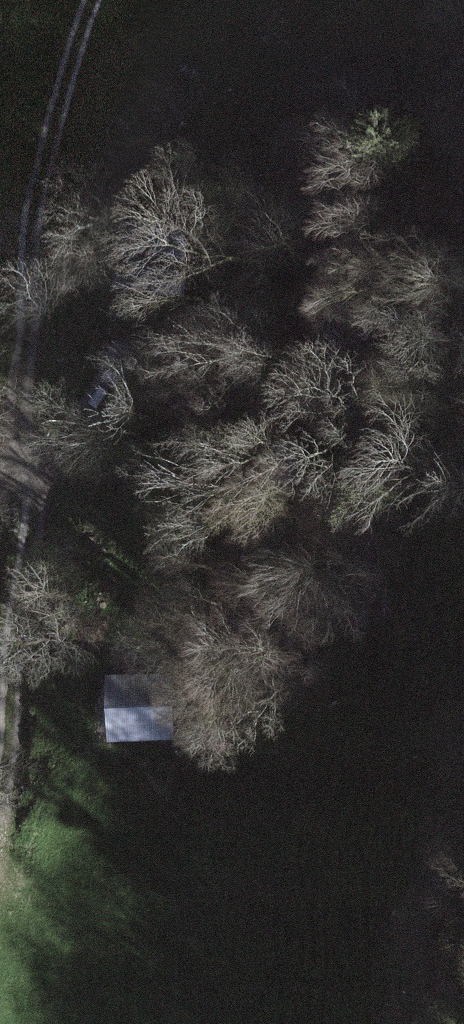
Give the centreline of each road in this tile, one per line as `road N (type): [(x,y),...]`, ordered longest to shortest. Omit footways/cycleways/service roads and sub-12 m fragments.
road 1 (track): [(14,890),(10,724),(50,507),(48,457),(16,398)]
road 2 (track): [(0,456),(16,398),(24,247),(58,86),(88,0)]
road 3 (trunk): [(0,624),(182,1023)]

